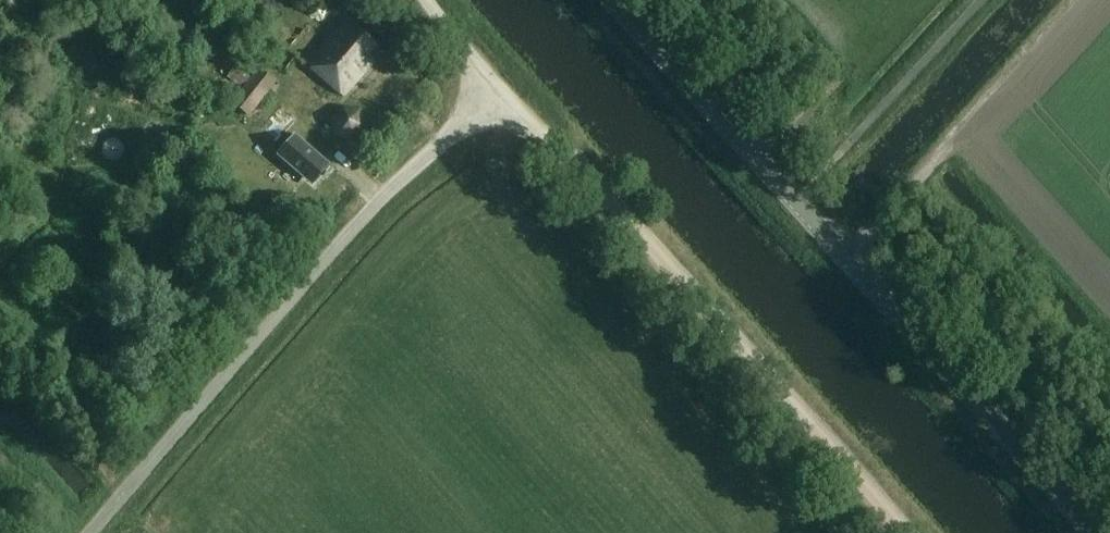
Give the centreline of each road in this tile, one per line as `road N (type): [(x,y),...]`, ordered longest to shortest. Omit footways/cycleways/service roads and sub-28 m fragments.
road 1 (track): [(422,0),(461,59),(557,146),(903,532)]
road 2 (tertiary): [(1103,532),(620,0)]
road 3 (unclassified): [(93,532),(367,212),(493,87)]
road 4 (track): [(847,256),(1072,0)]

